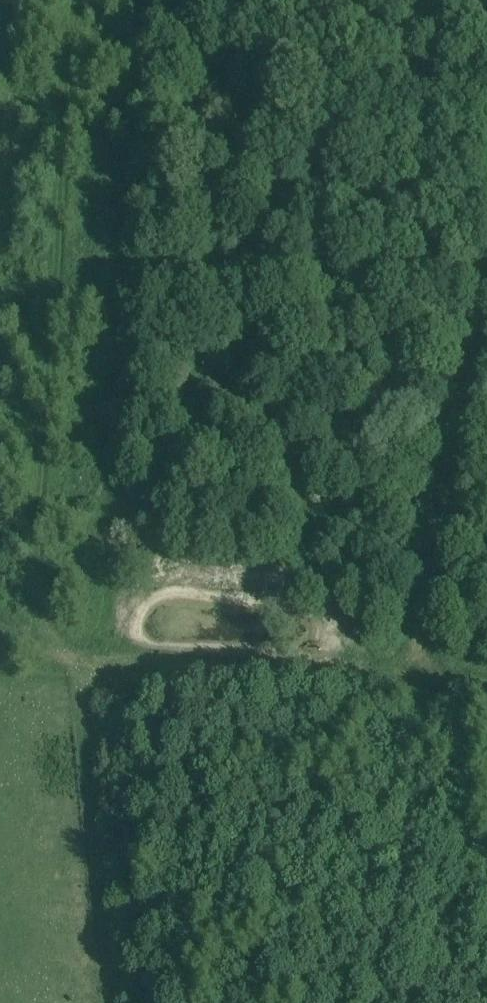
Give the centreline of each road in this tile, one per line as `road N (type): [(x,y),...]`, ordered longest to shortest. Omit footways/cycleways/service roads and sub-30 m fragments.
road 1 (track): [(111,1002),(79,658),(50,636),(37,609),(35,568),(76,0)]
road 2 (track): [(0,651),(486,677)]
road 3 (track): [(486,309),(412,672)]

